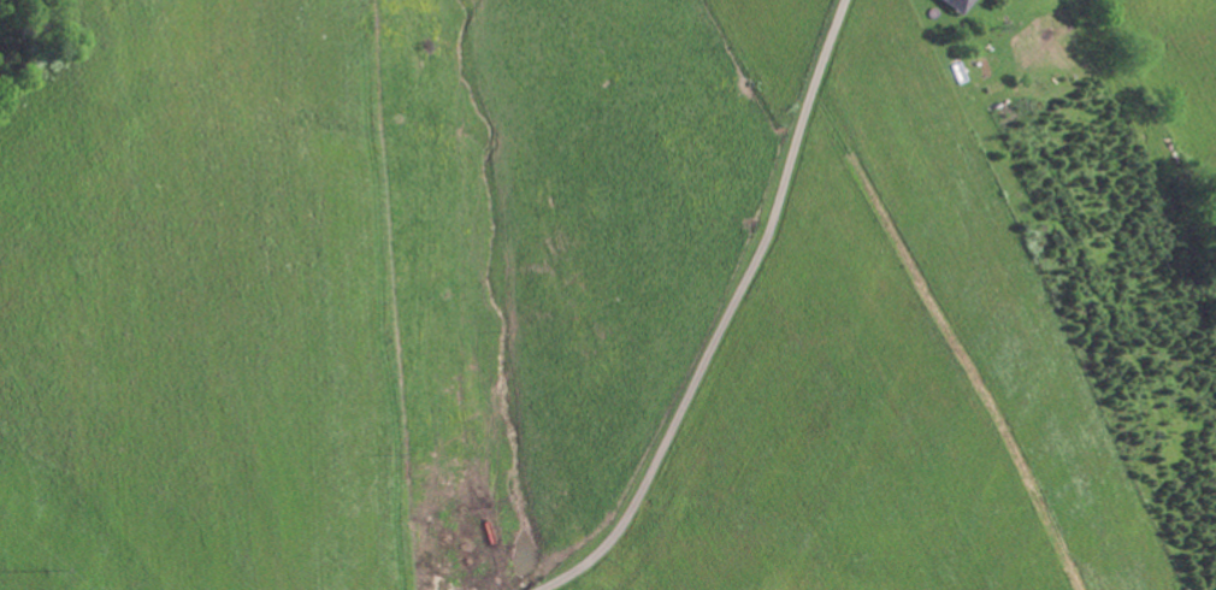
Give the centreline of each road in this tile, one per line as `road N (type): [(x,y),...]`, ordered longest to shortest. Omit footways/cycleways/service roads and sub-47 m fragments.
road 1 (residential): [(543,589),(592,561),(654,471),(768,229),(844,0)]

